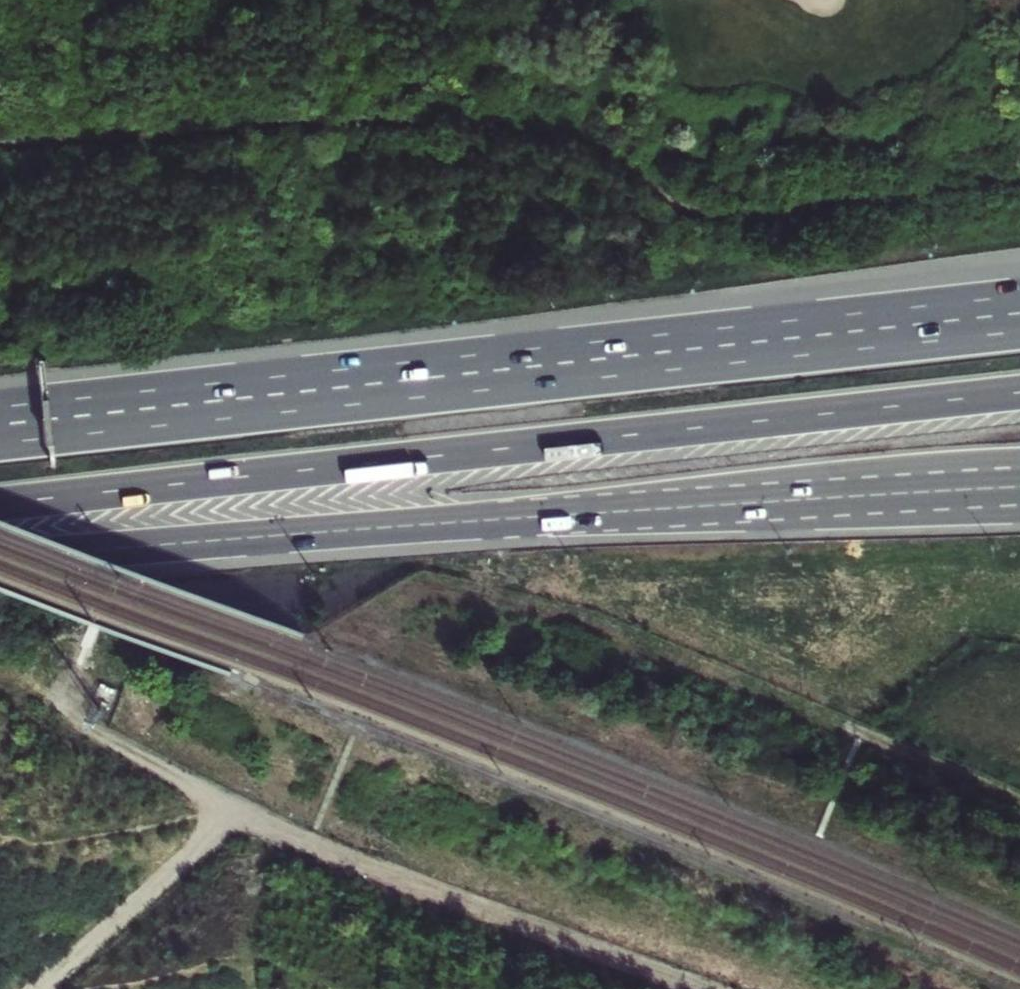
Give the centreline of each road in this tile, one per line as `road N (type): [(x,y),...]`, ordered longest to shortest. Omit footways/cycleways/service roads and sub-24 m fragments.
road 1 (motorway): [(0,504),(1019,394)]
road 2 (motorway): [(0,559),(1019,487)]
road 3 (track): [(714,988),(255,819),(71,715),(64,689),(71,673)]
road 4 (motorway): [(626,359),(0,424)]
road 5 (trunk): [(1019,306),(626,359)]
road 6 (motorway): [(1019,321),(626,359)]
road 7 (track): [(42,988),(194,852),(255,819)]

